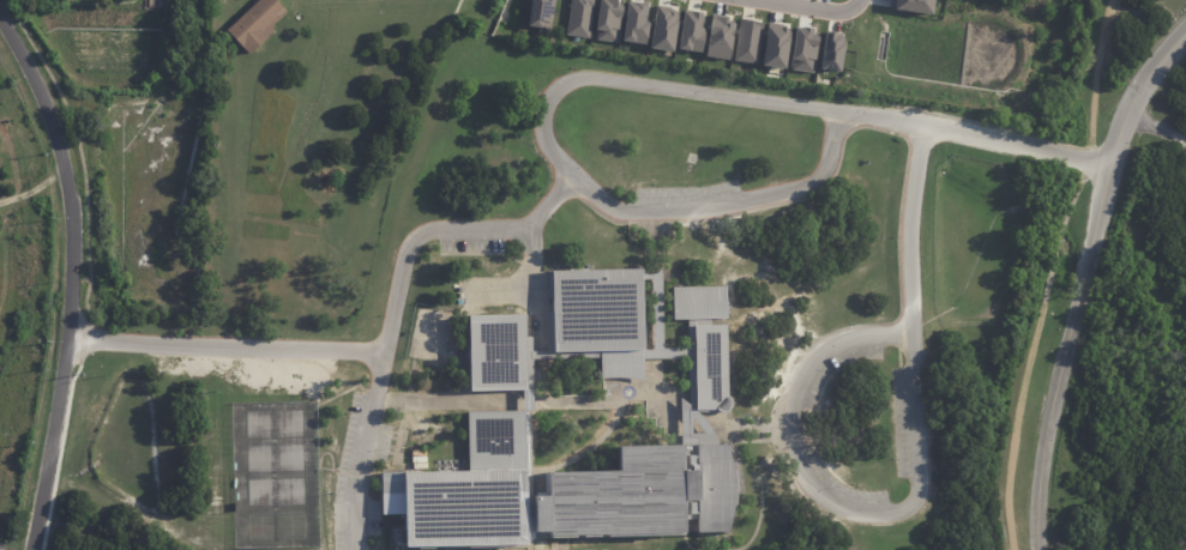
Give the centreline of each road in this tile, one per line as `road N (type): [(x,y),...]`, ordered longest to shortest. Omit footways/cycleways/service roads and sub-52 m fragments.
road 1 (residential): [(0,19),(35,83),(65,165),(73,224),(60,386),(30,549)]
road 2 (residential): [(1080,292),(1035,503),(1036,549)]
road 3 (residential): [(1185,30),(1150,65),(1114,133),(1086,265)]

